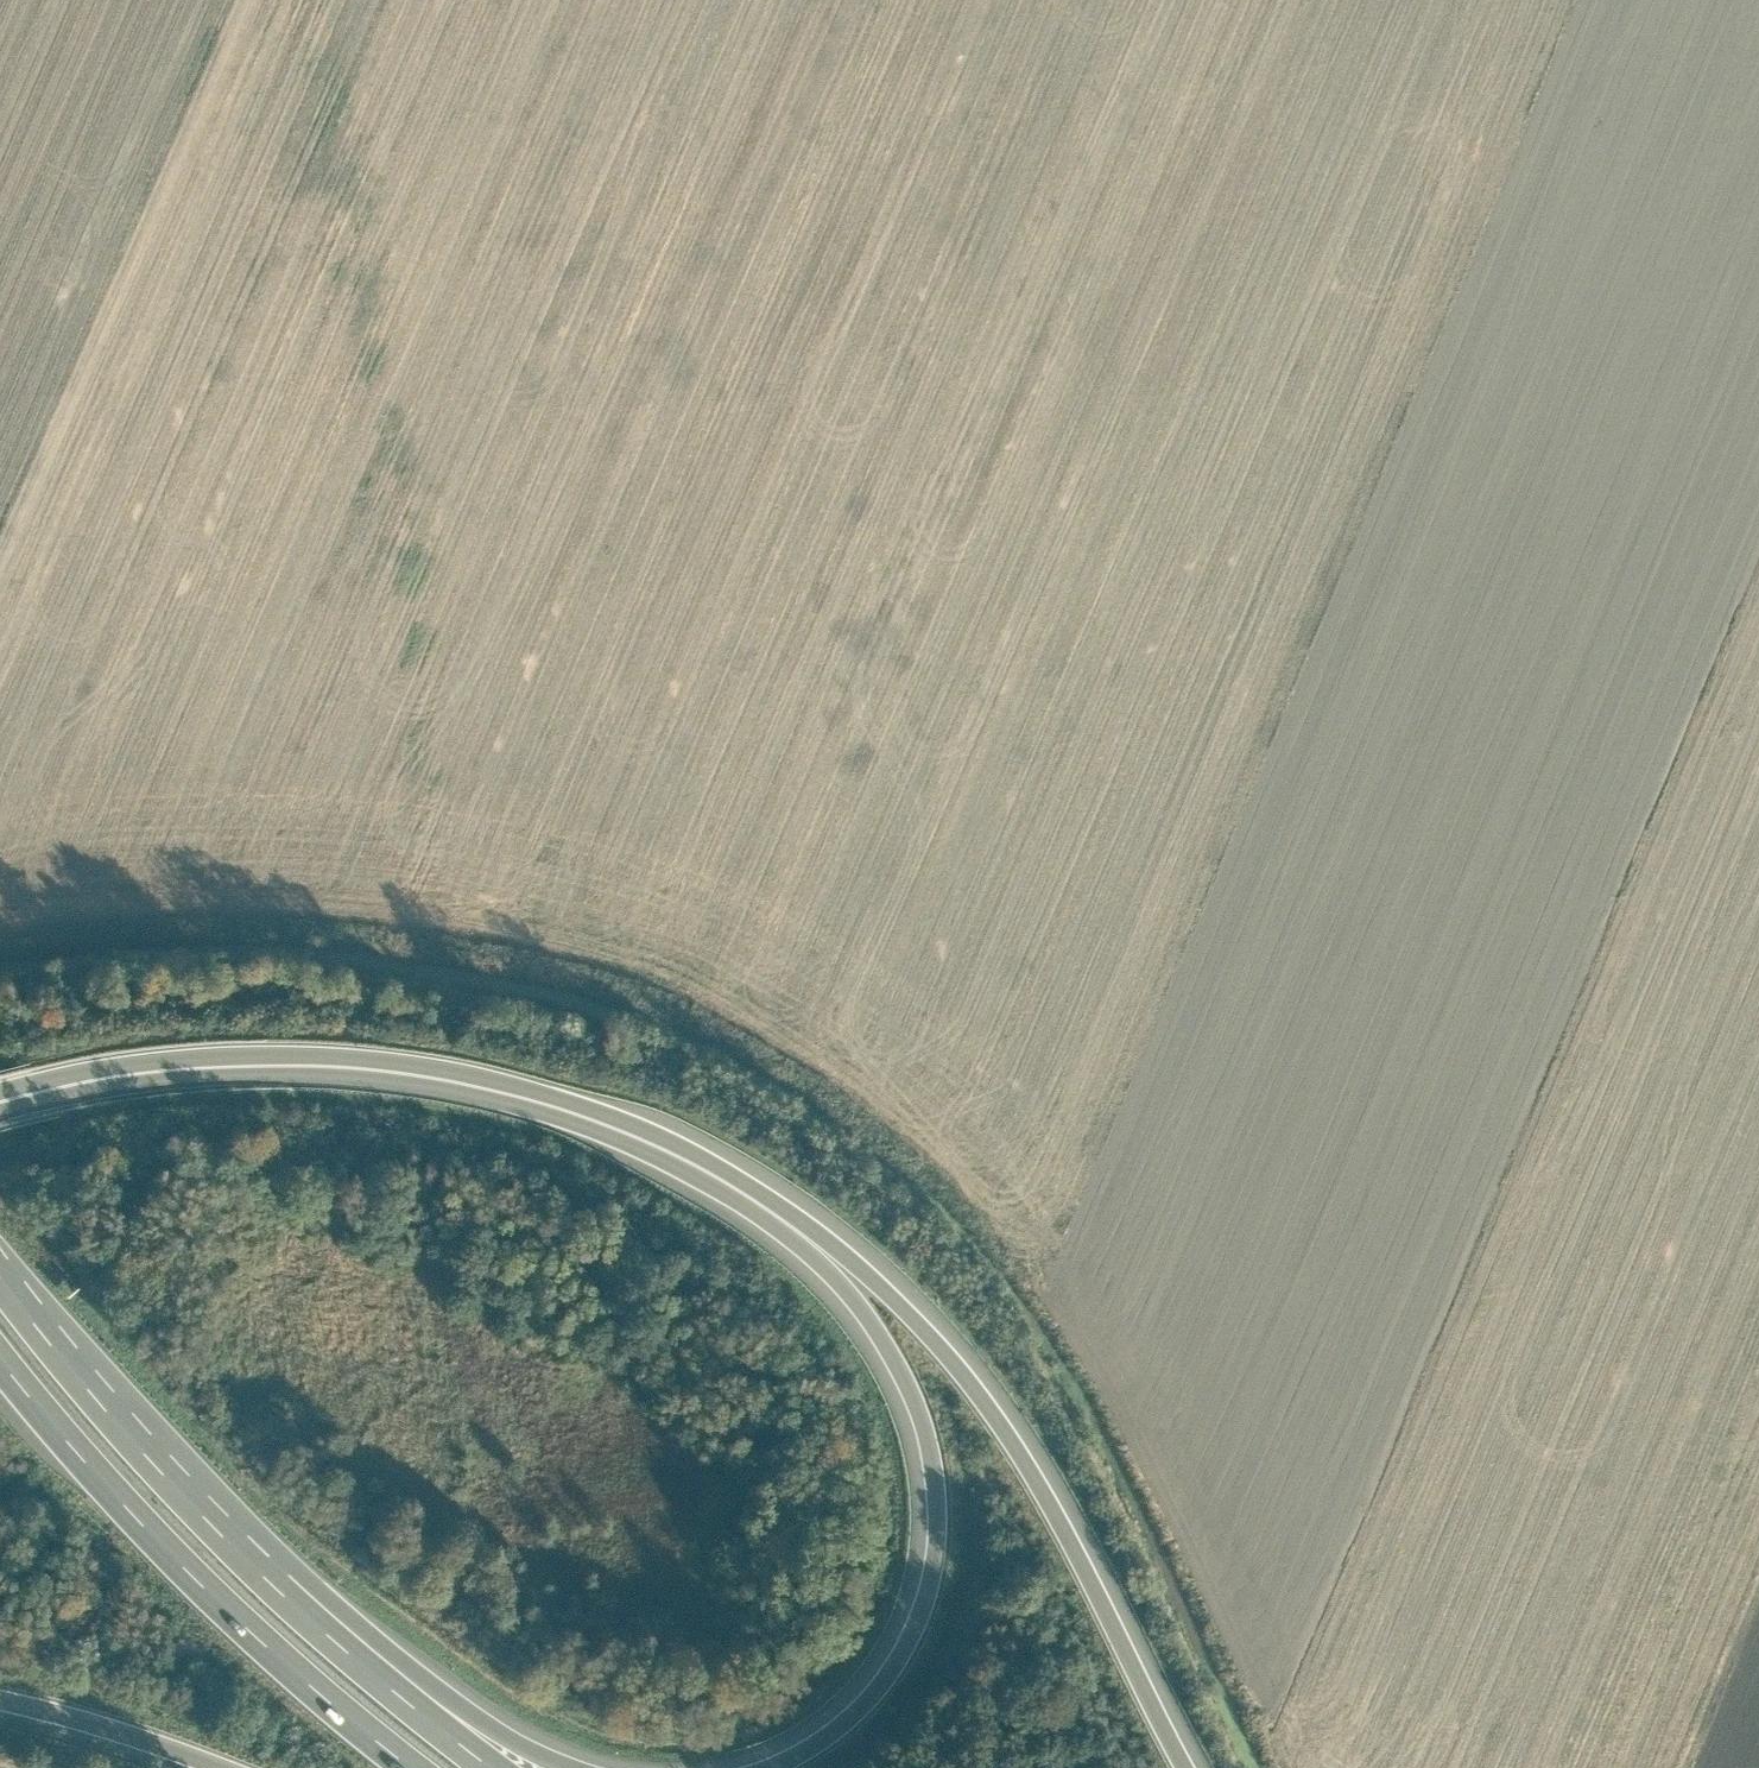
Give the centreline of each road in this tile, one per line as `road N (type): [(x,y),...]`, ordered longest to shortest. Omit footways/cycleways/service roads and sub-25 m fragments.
road 1 (motorway): [(0,1104),(177,1070),(396,1073),(587,1117),(741,1191)]
road 2 (motorway): [(1190,1767),(1046,1490),(958,1362),(873,1271),(741,1191)]
road 3 (motorway): [(741,1191),(849,1297),(878,1340),(912,1412),(931,1501),(921,1583),(880,1676),(806,1744),(752,1767)]
road 4 (motorway): [(430,1721),(177,1487),(0,1278)]
road 5 (motorway): [(0,1354),(147,1533),(412,1767)]
road 6 (motorway): [(0,1702),(218,1767)]
road 7 (motorway): [(577,1767),(430,1721)]

